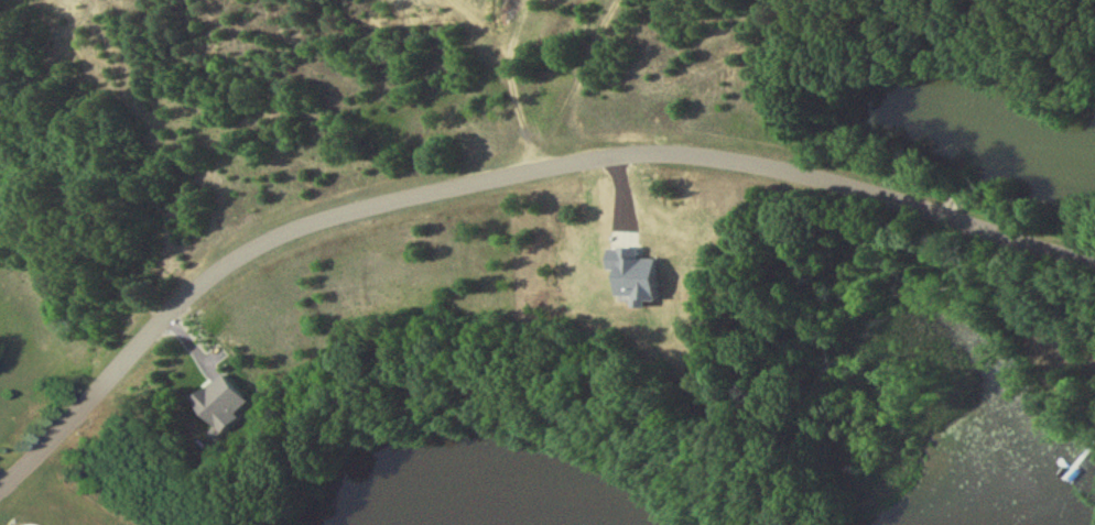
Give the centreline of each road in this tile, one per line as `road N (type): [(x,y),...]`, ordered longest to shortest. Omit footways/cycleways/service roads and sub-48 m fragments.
road 1 (residential): [(0,492),(134,349),(226,271),(362,207),(498,178),(666,153),(729,161),(1094,261)]

